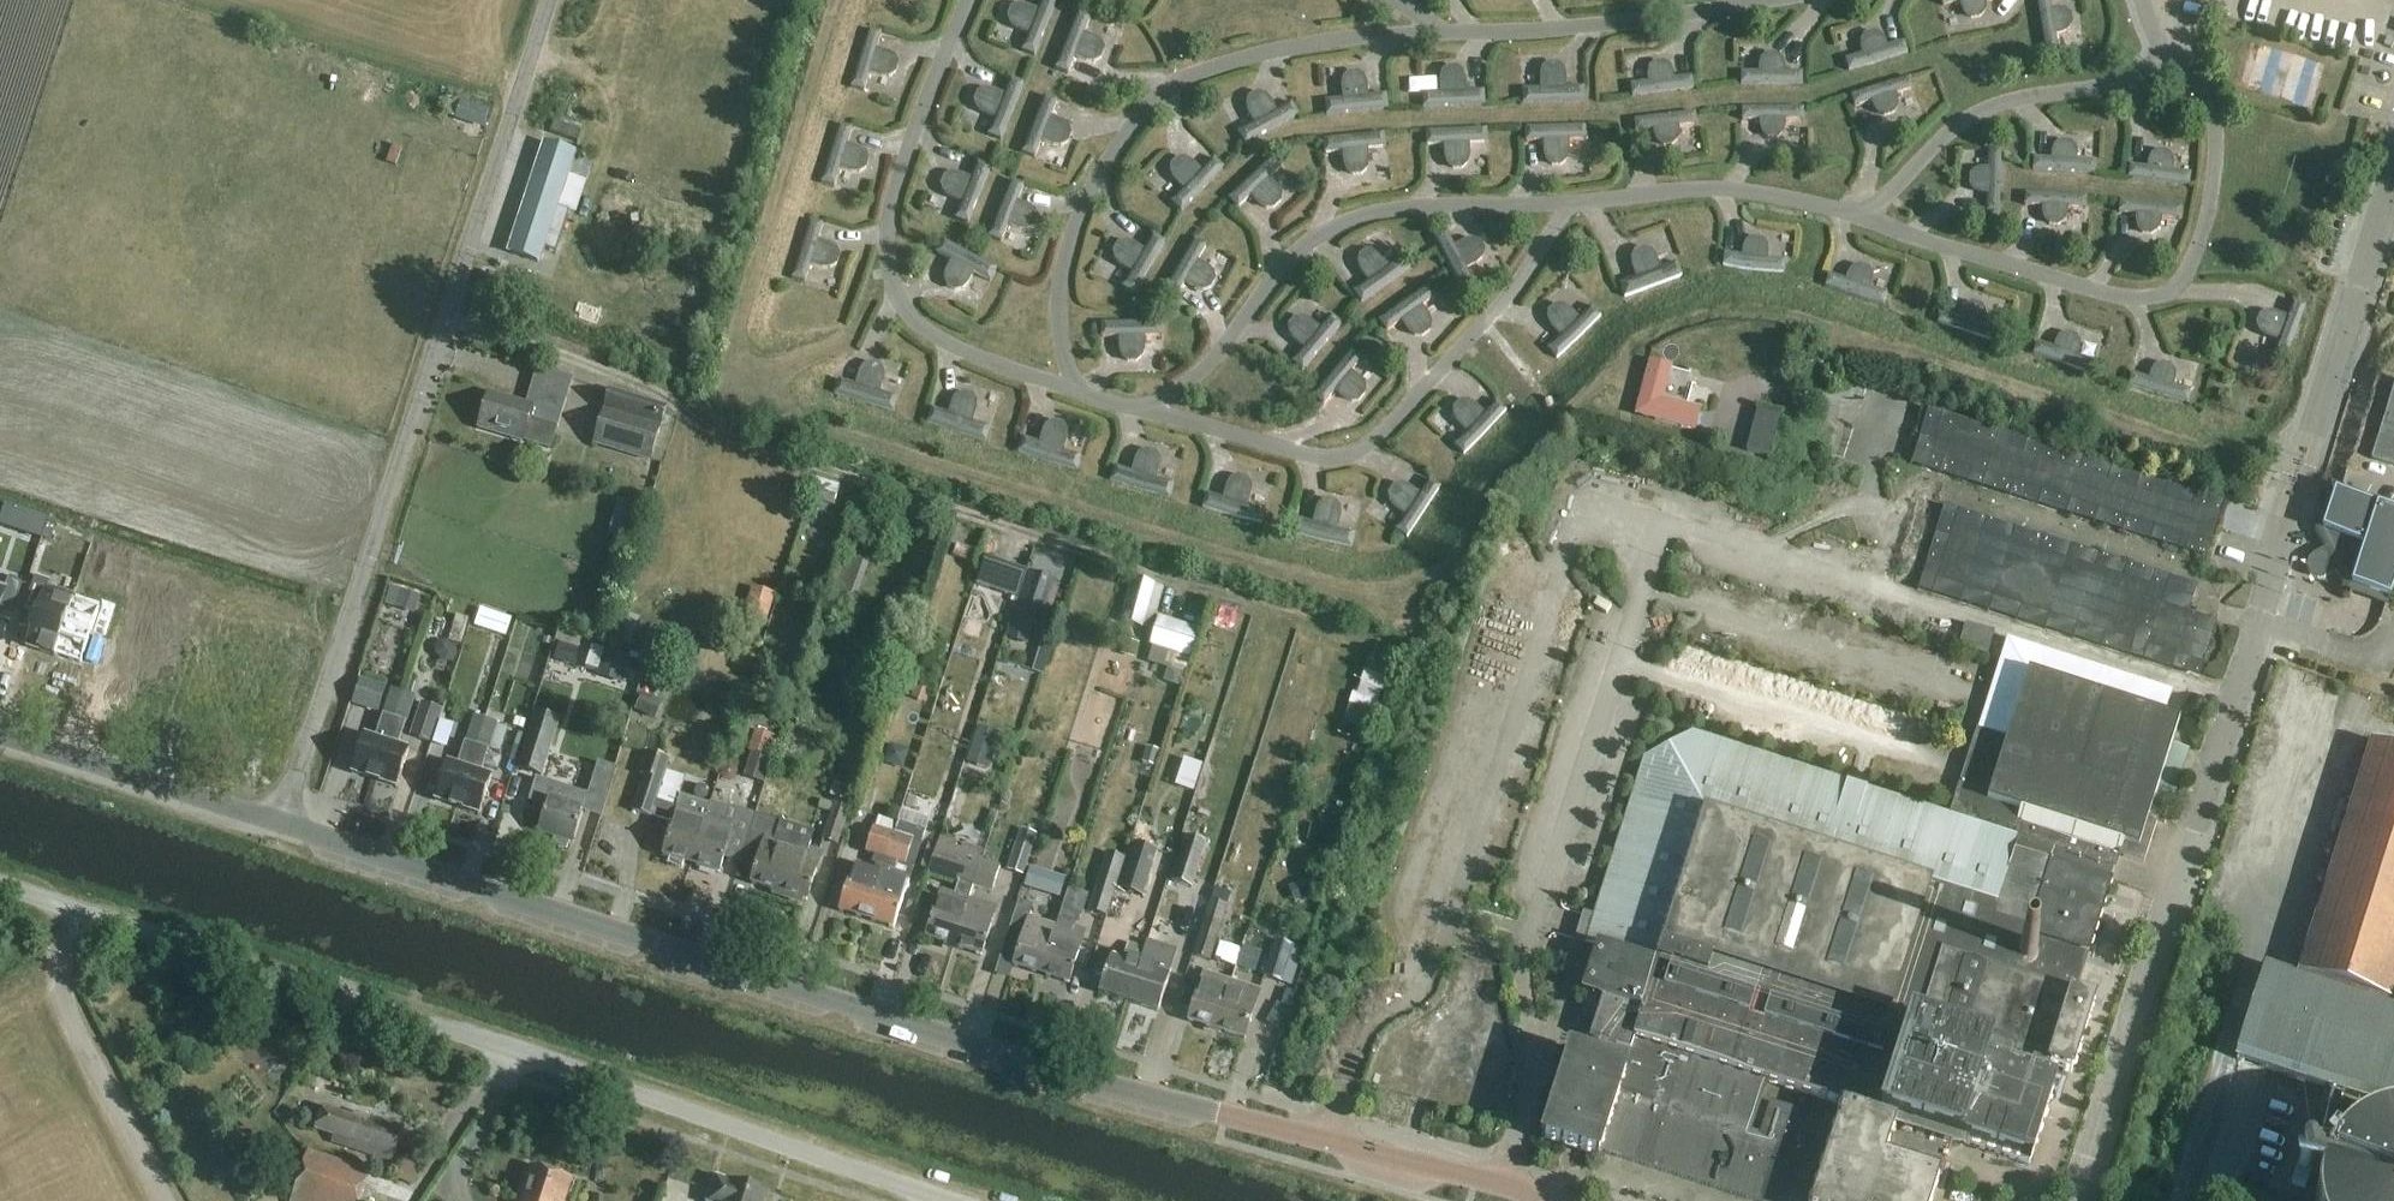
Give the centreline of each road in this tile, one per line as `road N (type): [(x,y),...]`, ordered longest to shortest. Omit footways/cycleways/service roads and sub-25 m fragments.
road 1 (tertiary): [(1545,1200),(1507,1183),(1176,1107),(281,820)]
road 2 (track): [(441,321),(597,364),(643,383),(706,427),(1302,617)]
road 3 (unclassified): [(281,820),(545,0)]
road 4 (residential): [(956,1200),(336,994)]
road 5 (unclassified): [(336,994),(0,886)]
road 6 (track): [(70,909),(53,971),(166,1200)]
road 7 (tertiary): [(281,820),(0,730)]

